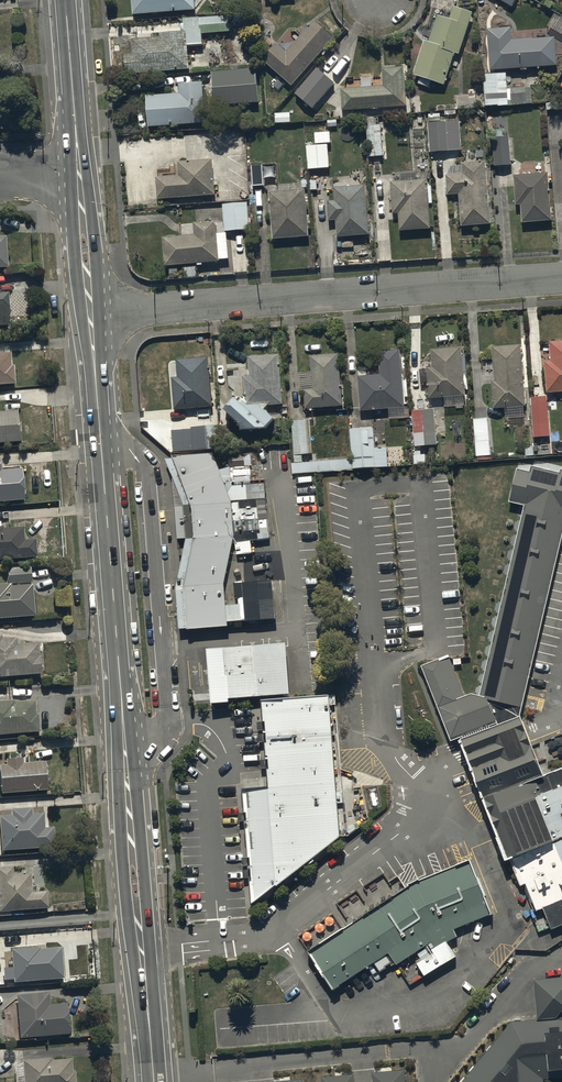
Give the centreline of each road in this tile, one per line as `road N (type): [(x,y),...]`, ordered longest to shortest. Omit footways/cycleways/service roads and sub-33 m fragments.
road 1 (secondary): [(154,1081),(90,315)]
road 2 (residential): [(90,315),(561,279)]
road 3 (secondary): [(77,173),(64,0)]
road 4 (secondary): [(90,315),(77,173)]

